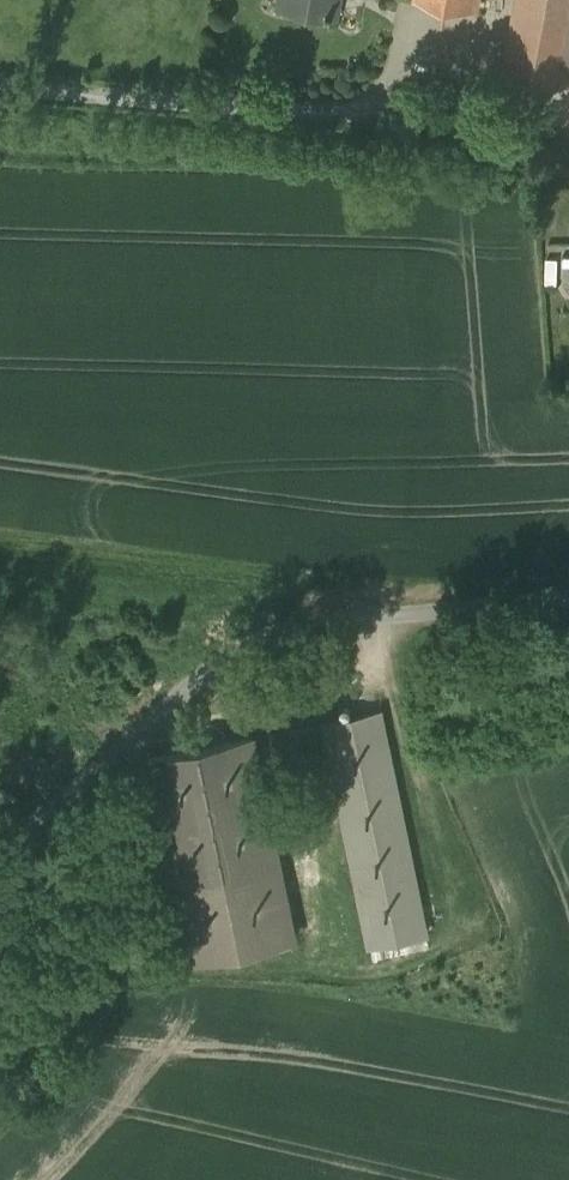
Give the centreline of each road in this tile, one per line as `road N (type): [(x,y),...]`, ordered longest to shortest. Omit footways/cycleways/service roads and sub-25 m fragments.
road 1 (unclassified): [(568,598),(317,623),(244,644),(0,839)]
road 2 (unclassified): [(0,84),(331,109),(568,110)]

